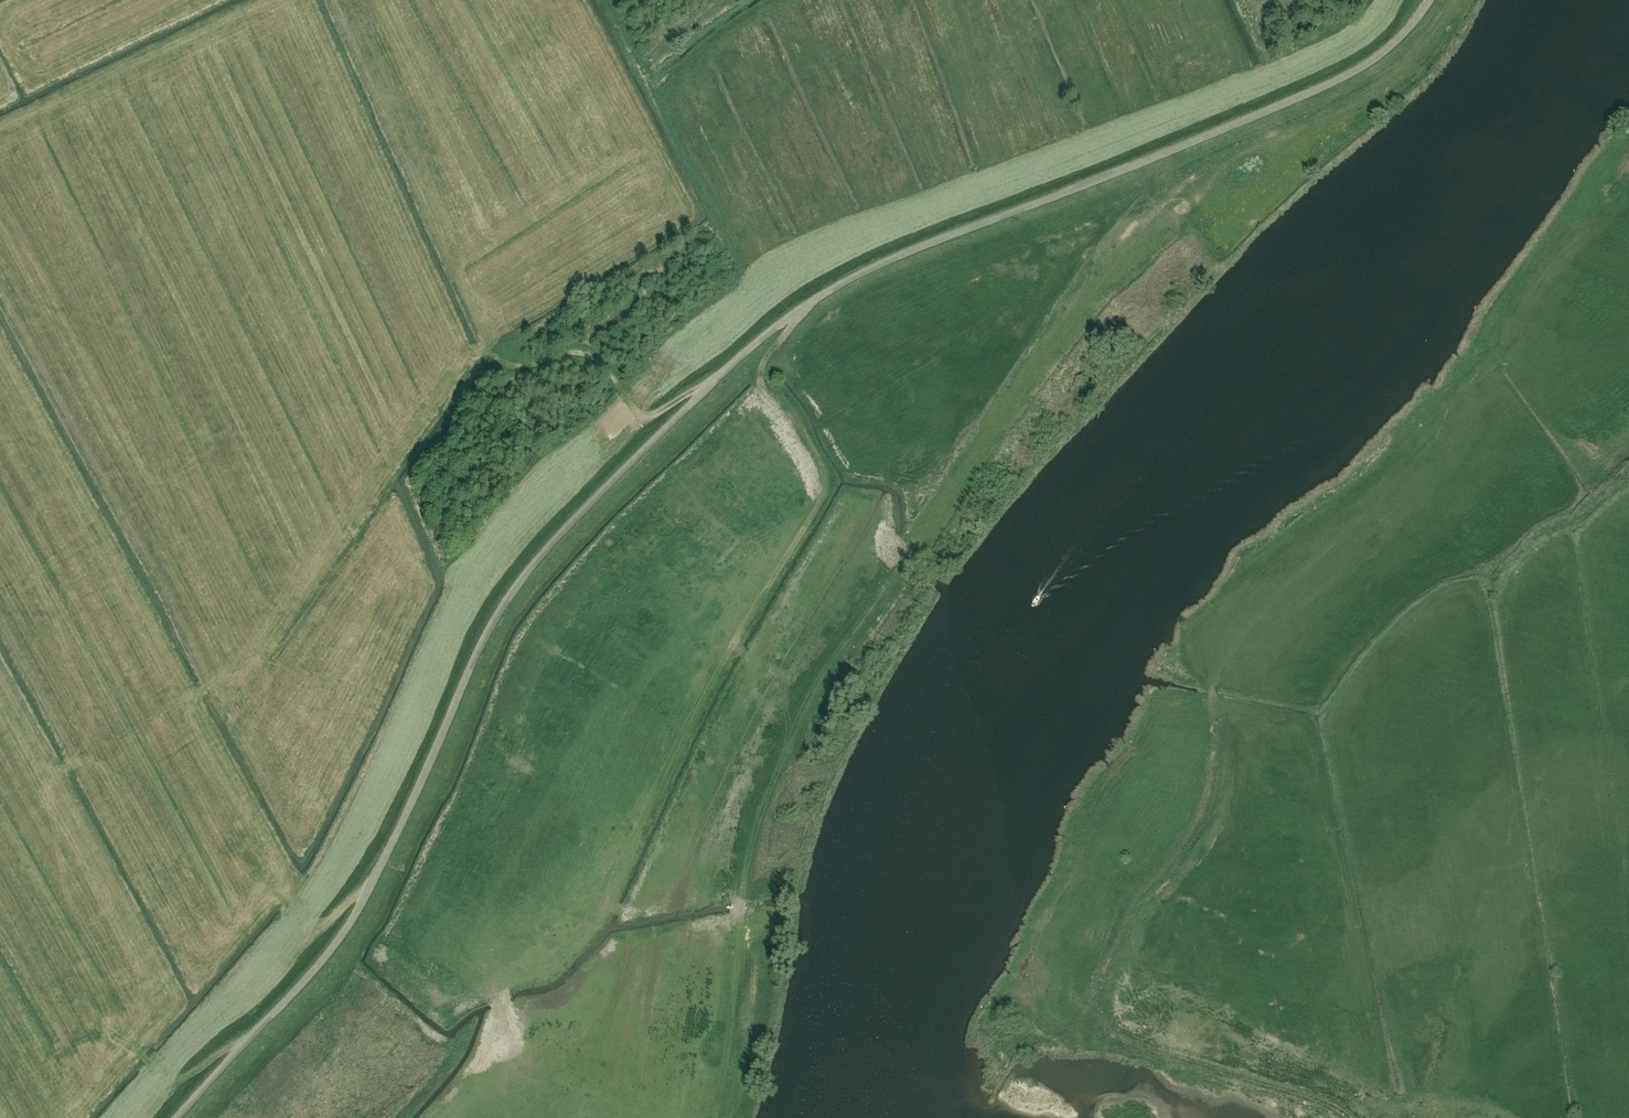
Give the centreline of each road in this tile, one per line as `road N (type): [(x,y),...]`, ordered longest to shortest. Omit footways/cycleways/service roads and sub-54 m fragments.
road 1 (unclassified): [(177,1117),(350,924),(508,597),(613,480),(763,336),(901,254),(1346,76),(1398,39),(1429,0)]
road 2 (track): [(704,391),(647,414),(586,356),(494,356)]

